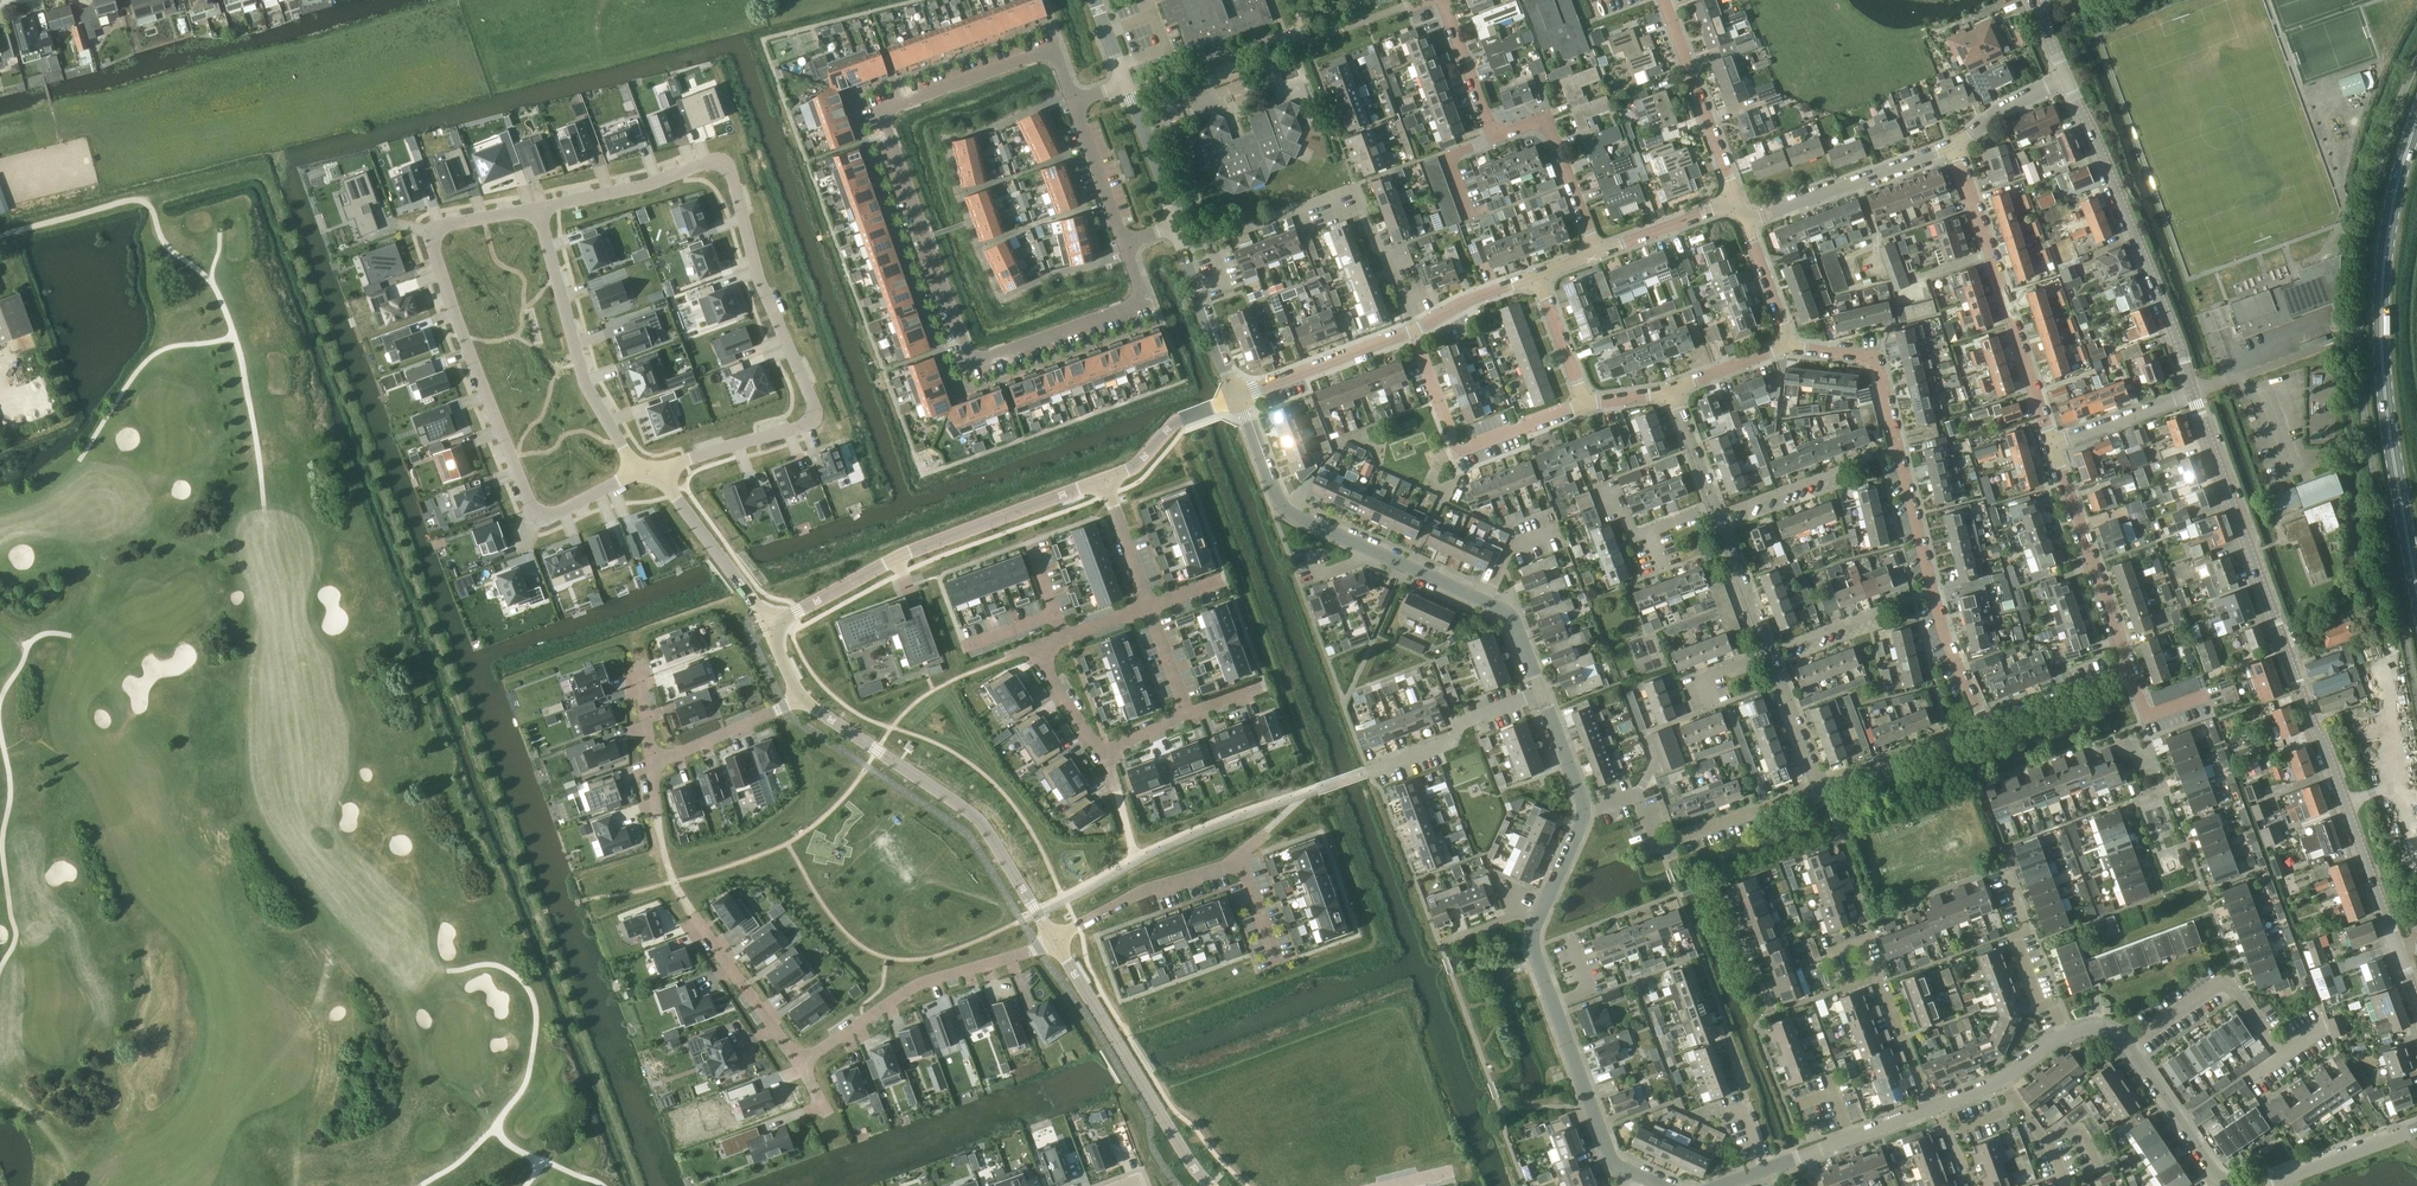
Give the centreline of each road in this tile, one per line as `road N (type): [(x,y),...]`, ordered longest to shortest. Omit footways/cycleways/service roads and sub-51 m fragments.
road 1 (residential): [(1123,242),(1145,300),(971,362),(881,110),(1054,49),(1074,101)]
road 2 (tertiary): [(2416,998),(2193,393)]
road 3 (residential): [(539,210),(716,160),(737,173),(757,279),(814,417),(659,473)]
road 4 (residential): [(639,470),(556,515),(539,515),(528,499),(432,242),(441,226),(539,210)]
road 5 (primary): [(2416,593),(2391,461),(2380,329),(2382,259),(2416,120)]
road 6 (residential): [(1543,694),(1504,611),(1295,516),(1280,501),(1236,398)]
road 7 (residential): [(1106,482),(899,557),(768,626)]
road 8 (residential): [(801,695),(982,823),(1055,941)]
road 9 (residential): [(1414,330),(1356,187),(1183,252)]
road 10 (tertiary): [(2193,393),(2068,79)]
road 11 (residential): [(2053,444),(1954,145)]
road 12 (residential): [(1055,941),(1212,1185)]
road 13 (residential): [(800,1064),(917,984),(1055,941)]
road 14 (residential): [(639,470),(585,378),(539,210)]
road 15 (residential): [(1632,1174),(1613,1163),(1537,958),(1536,924)]
road 16 (residential): [(1586,403),(1458,452),(1414,330)]
road 17 (residential): [(2053,444),(2130,667)]
road 18 (residential): [(1637,794),(1656,846),(1819,785)]
road 19 (residential): [(1746,222),(1954,145)]
road 20 (residential): [(1738,201),(1663,0)]
road 21 (residential): [(1055,941),(1145,891),(1239,861)]
road 22 (residential): [(1598,252),(1547,118),(1497,132)]
road 23 (residential): [(1370,772),(1450,741),(1466,721),(1543,694)]
road 24 (residential): [(1931,1107),(1874,977),(1863,942),(1870,930)]
road 25 (residential): [(1718,513),(1898,449)]
road 26 (residential): [(1236,398),(1414,330)]
road 27 (residential): [(2013,877),(2033,930),(2016,936),(2042,1005),(2053,1007),(2067,1034)]
road 28 (residential): [(768,626),(659,473)]
road 29 (residential): [(800,1064),(693,912)]
road 30 (residential): [(1898,449),(1875,358),(1792,346)]
road 31 (residential): [(1819,785),(1985,726)]
road 32 (residential): [(2129,1046),(2213,1171),(2233,1185)]
road 33 (residential): [(1769,651),(1932,589)]
road 34 (residential): [(2261,1185),(2416,1128)]
road 35 (residential): [(801,695),(652,763)]
road 36 (residential): [(1236,398),(1181,419),(1143,460),(1106,482)]
road 37 (residential): [(1985,726),(2130,667)]
road 38 (residential): [(1183,252),(1236,398)]
road 39 (residential): [(1126,84),(1177,226)]
road 40 (residential): [(1063,638),(1039,652),(1041,663),(1104,754)]
road 41 (residential): [(1074,101),(1123,242)]
road 42 (residential): [(2053,444),(2193,393)]
road 43 (residential): [(1598,252),(1738,201)]
road 44 (residential): [(1769,651),(1718,513)]
road 45 (residential): [(1985,726),(1932,589)]
road 46 (residential): [(1715,504),(1633,533),(1612,479)]
road 47 (residential): [(1932,589),(1898,449)]
road 48 (residential): [(1819,785),(1769,651)]
road 49 (residential): [(1497,132),(1444,0)]
road 50 (residential): [(1538,275),(1586,403)]
road 51 (residential): [(1414,330),(1538,275)]
road 52 (residential): [(1954,145),(2007,106),(2068,79)]
road 53 (residential): [(1792,346),(1746,222)]
road 54 (residential): [(1808,1153),(1931,1107)]
road 55 (residential): [(1106,482),(1149,606)]
road 56 (residential): [(1672,392),(1792,346)]
road 57 (residential): [(1584,813),(1543,694)]
road 58 (residential): [(1536,924),(1584,813)]
road 59 (residential): [(1715,504),(1672,392)]
road 60 (residential): [(1497,132),(1450,157),(1473,219)]

